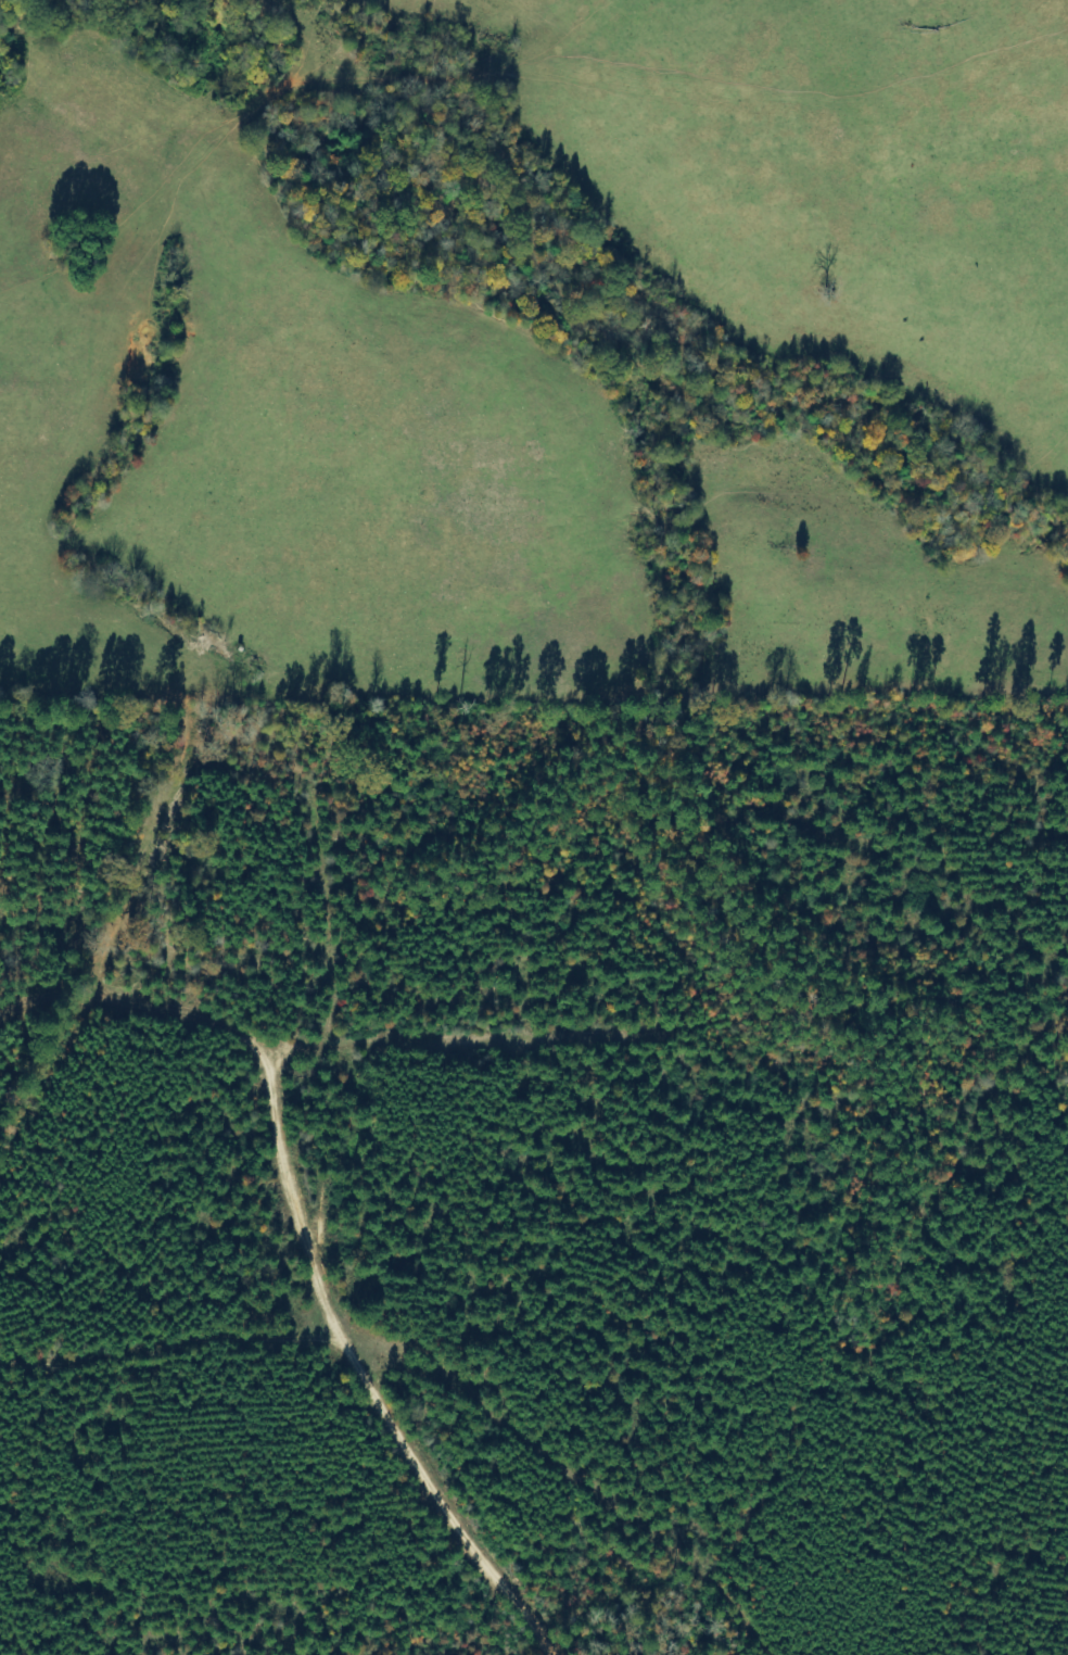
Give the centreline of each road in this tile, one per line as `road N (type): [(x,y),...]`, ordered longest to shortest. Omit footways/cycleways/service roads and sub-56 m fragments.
road 1 (residential): [(0,1003),(44,984),(126,978),(332,1056),(598,1027),(1047,1033),(1067,991)]

